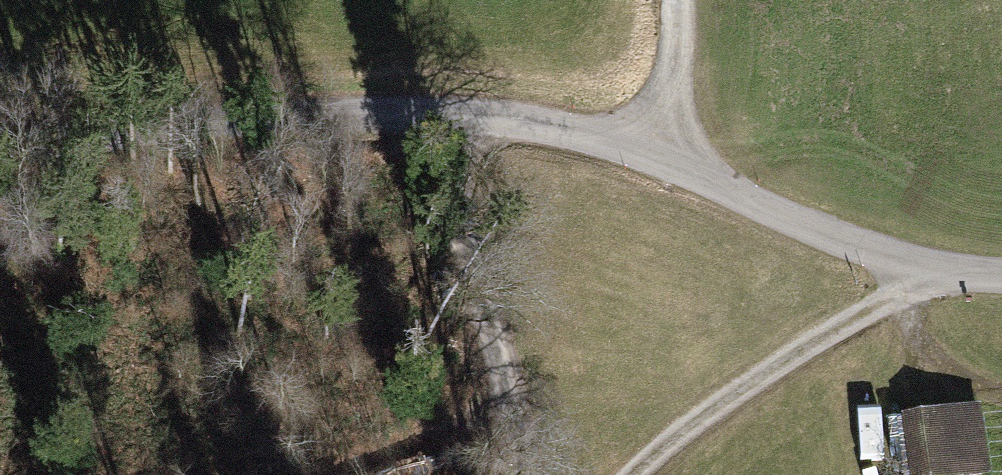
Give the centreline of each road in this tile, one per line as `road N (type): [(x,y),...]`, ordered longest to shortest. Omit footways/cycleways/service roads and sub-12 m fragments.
road 1 (unclassified): [(0,134),(131,115),(339,102),(520,114),(662,162),(912,269),(1001,275)]
road 2 (track): [(531,474),(445,109)]
road 3 (track): [(912,269),(636,474)]
road 4 (track): [(912,269),(916,333),(943,370),(1001,399)]
road 5 (track): [(662,162),(679,63),(672,0)]

